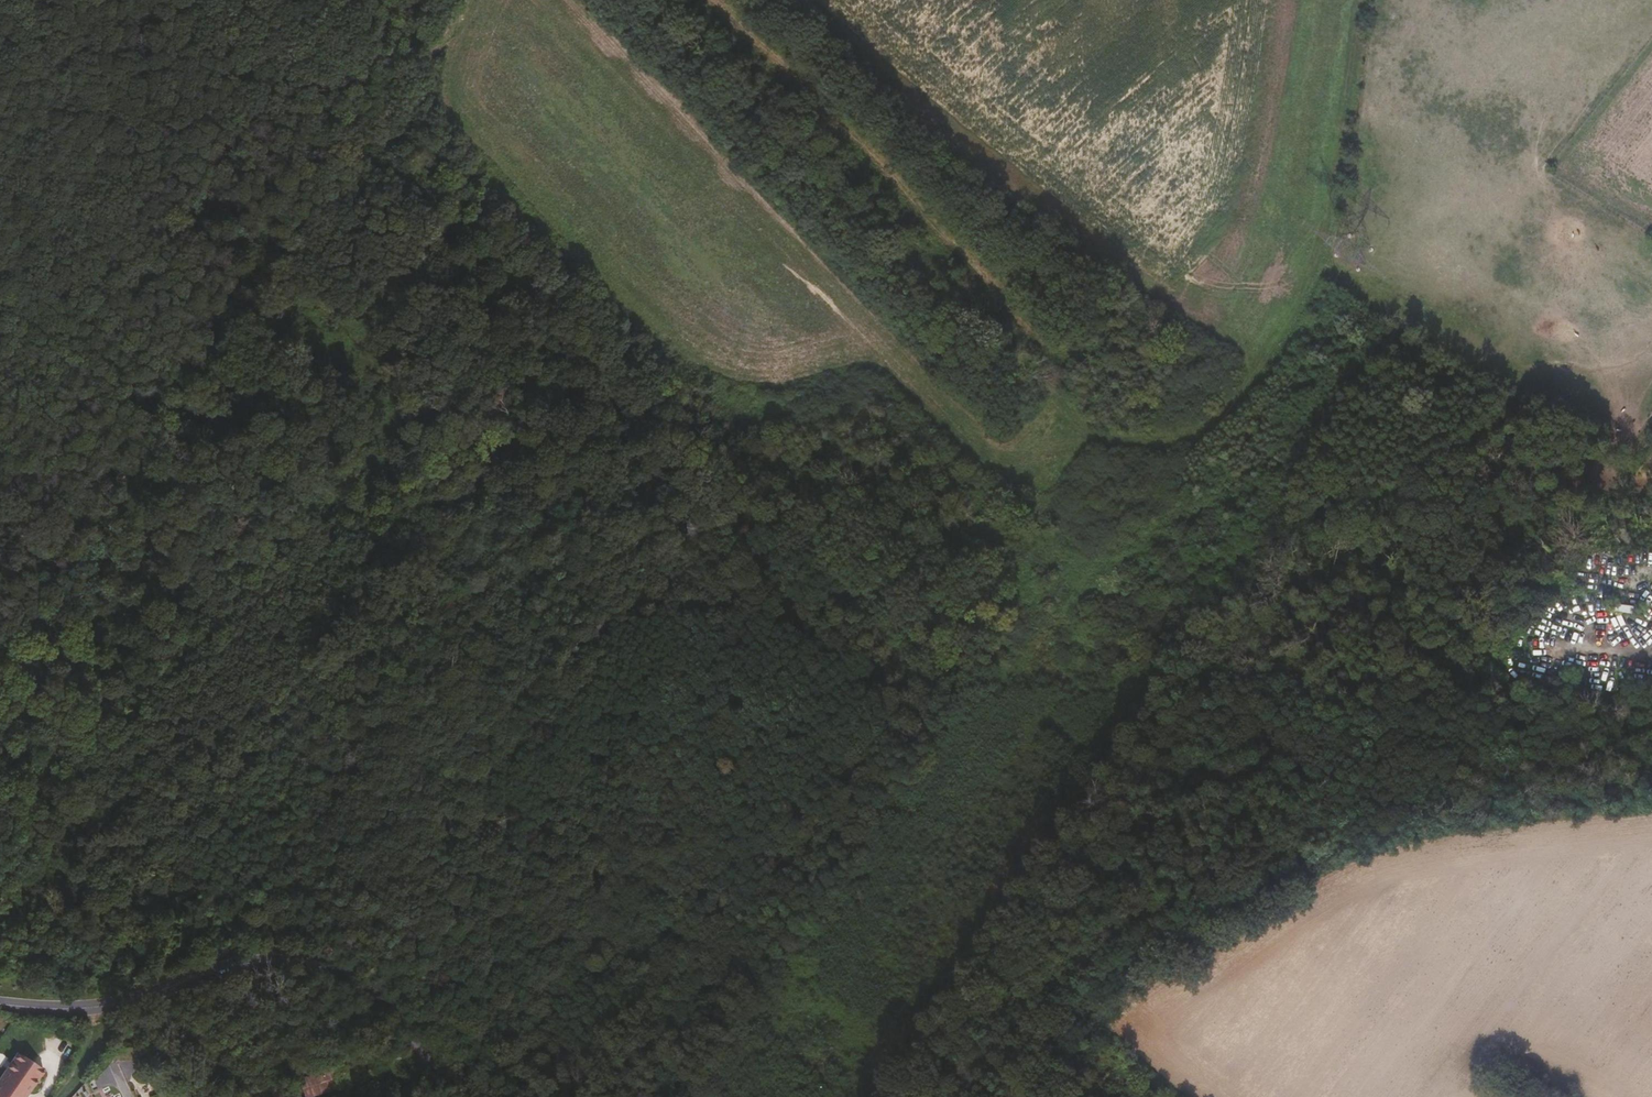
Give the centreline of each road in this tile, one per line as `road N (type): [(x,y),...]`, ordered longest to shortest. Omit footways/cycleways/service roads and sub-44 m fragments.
road 1 (track): [(709,0),(902,180),(1038,338),(1105,441),(1231,413)]
road 2 (secondary): [(0,1003),(93,1009),(274,963),(312,967),(359,987),(419,1032),(465,1096)]
road 3 (track): [(198,356),(242,328),(257,299),(337,217),(357,210),(471,0)]
road 4 (track): [(1360,0),(1315,250),(1279,333),(1231,413)]
road 5 (track): [(952,1096),(1122,957),(1259,881),(1317,873)]
road 6 (track): [(1651,634),(1513,641)]

